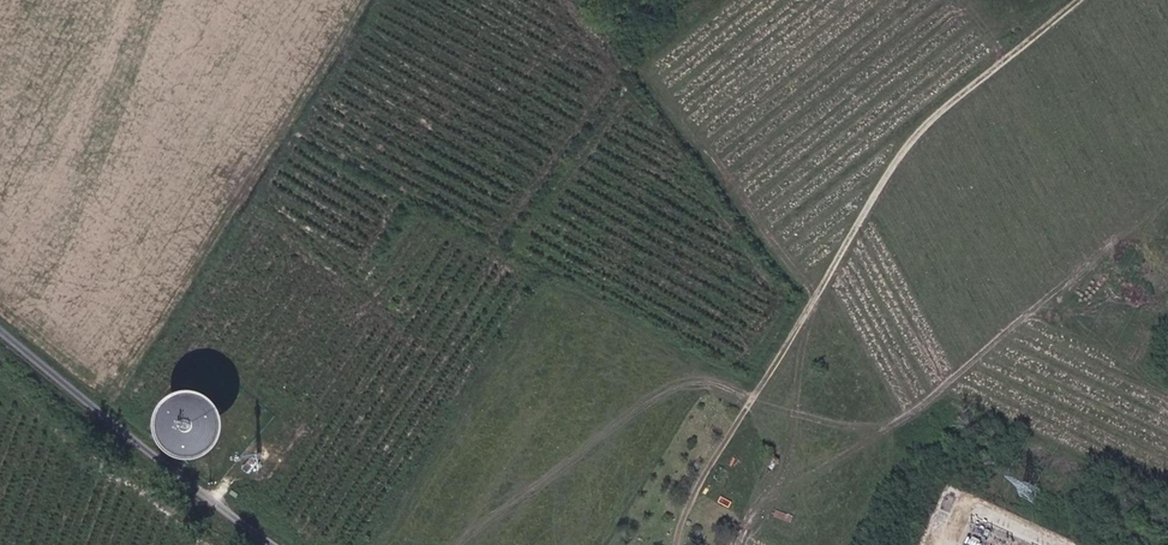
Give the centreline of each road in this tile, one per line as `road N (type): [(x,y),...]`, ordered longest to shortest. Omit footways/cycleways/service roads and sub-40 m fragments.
road 1 (track): [(1079,0),(908,145),(708,469),(676,544)]
road 2 (unclassified): [(271,544),(0,329)]

